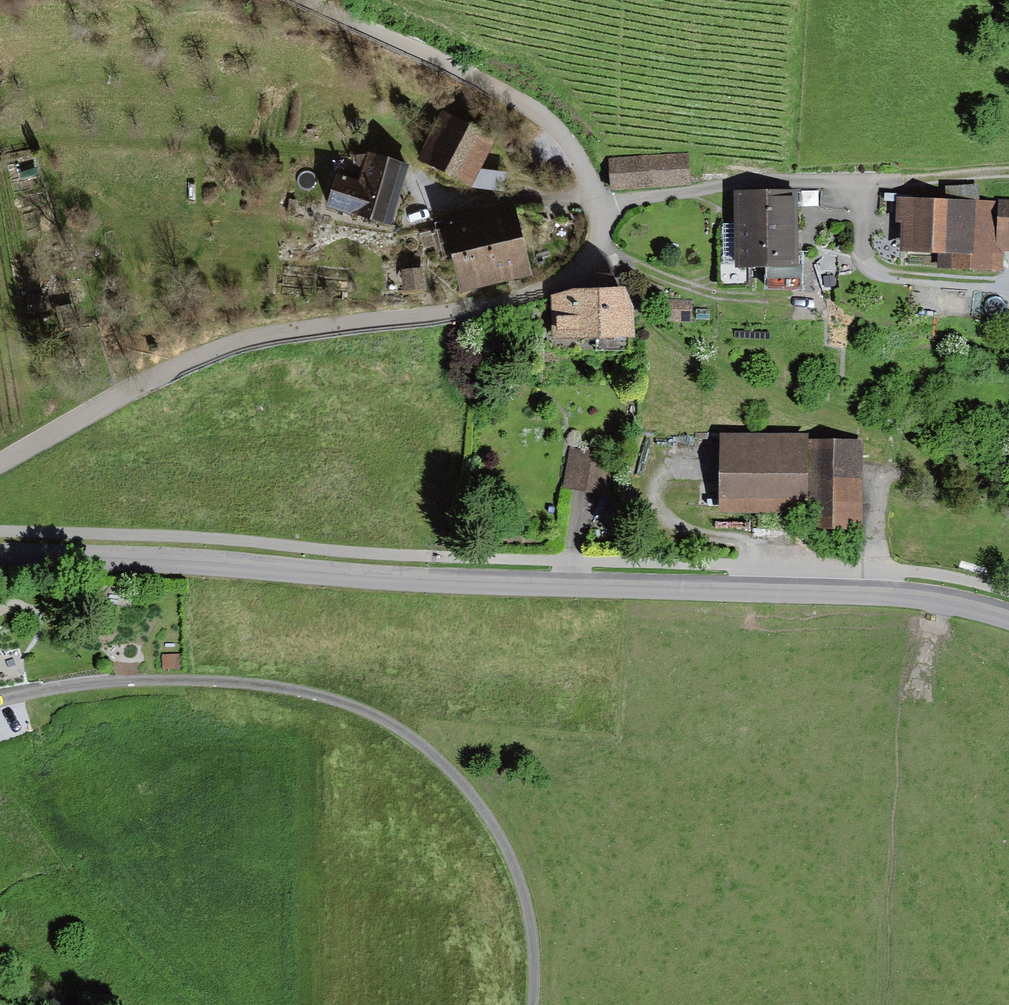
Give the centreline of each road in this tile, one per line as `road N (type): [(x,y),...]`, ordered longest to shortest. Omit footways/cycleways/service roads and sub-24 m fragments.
road 1 (residential): [(0,465),(215,351),(521,299),(571,276),(598,246),(594,204),(573,156),(508,95),(282,0)]
road 2 (tertiary): [(1008,617),(877,593),(420,581),(189,561),(0,557)]
road 3 (residential): [(0,702),(80,684),(192,681),(289,691),(355,710),(424,744),(472,793),(509,849),(530,922),(530,1004)]

